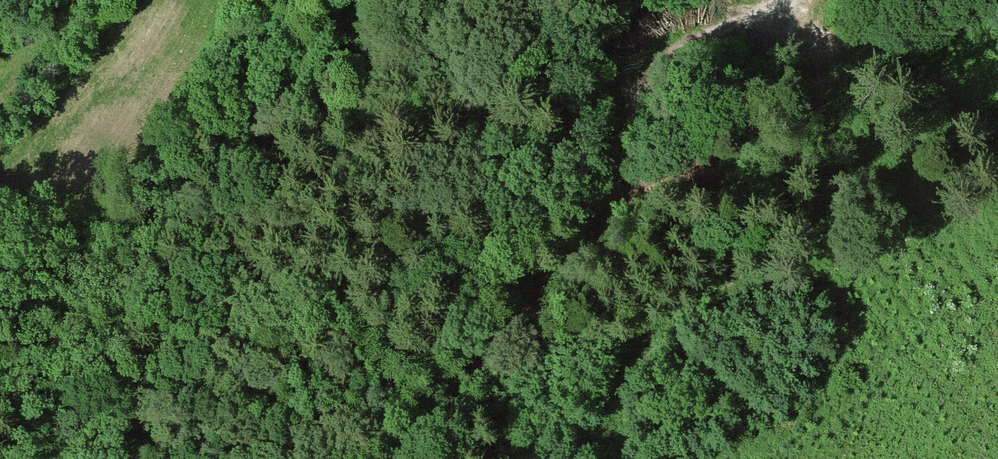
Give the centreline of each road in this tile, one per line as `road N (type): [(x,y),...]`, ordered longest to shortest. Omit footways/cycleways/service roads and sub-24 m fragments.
road 1 (track): [(414,458),(488,347),(582,236),(656,64),(696,35),(783,0)]
road 2 (track): [(178,458),(177,305),(226,143),(290,0)]
road 3 (track): [(997,137),(966,77),(750,18)]

